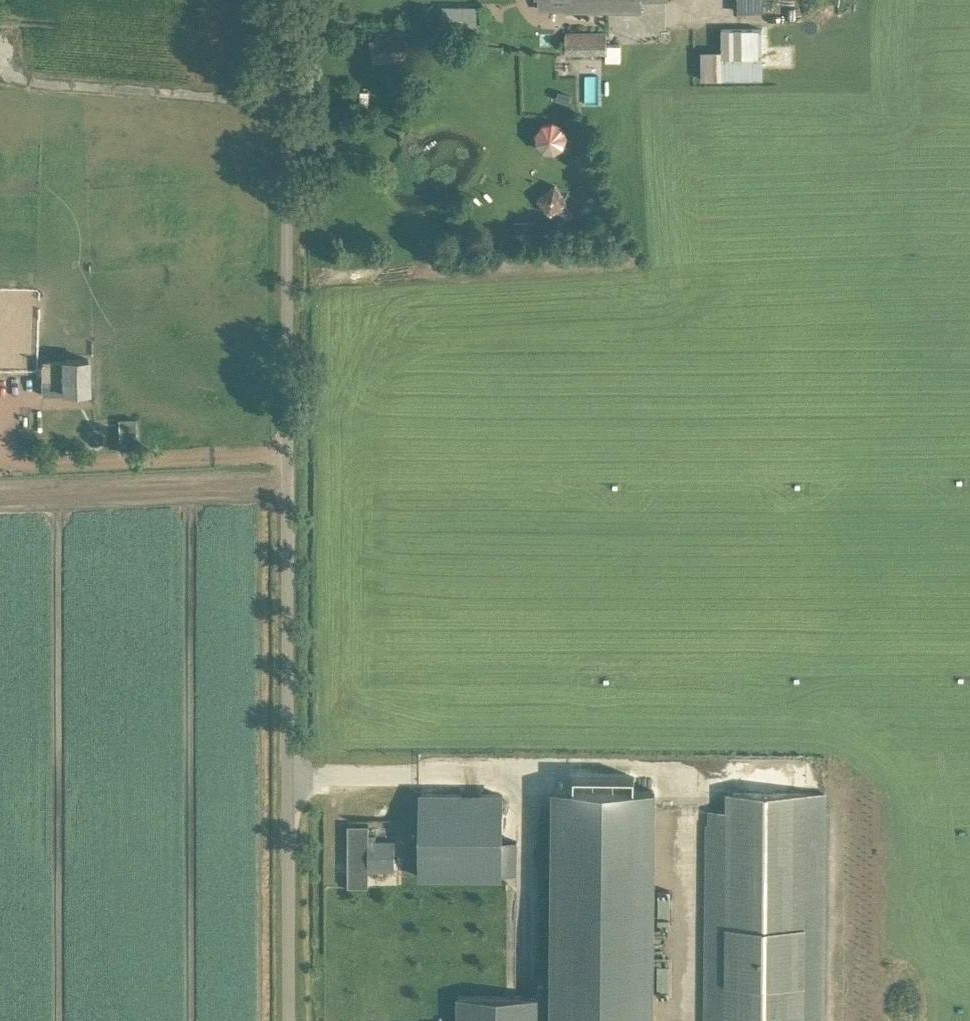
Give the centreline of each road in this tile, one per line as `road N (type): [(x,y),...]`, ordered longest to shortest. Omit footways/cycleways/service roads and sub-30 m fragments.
road 1 (unclassified): [(288,1020),(286,0)]

